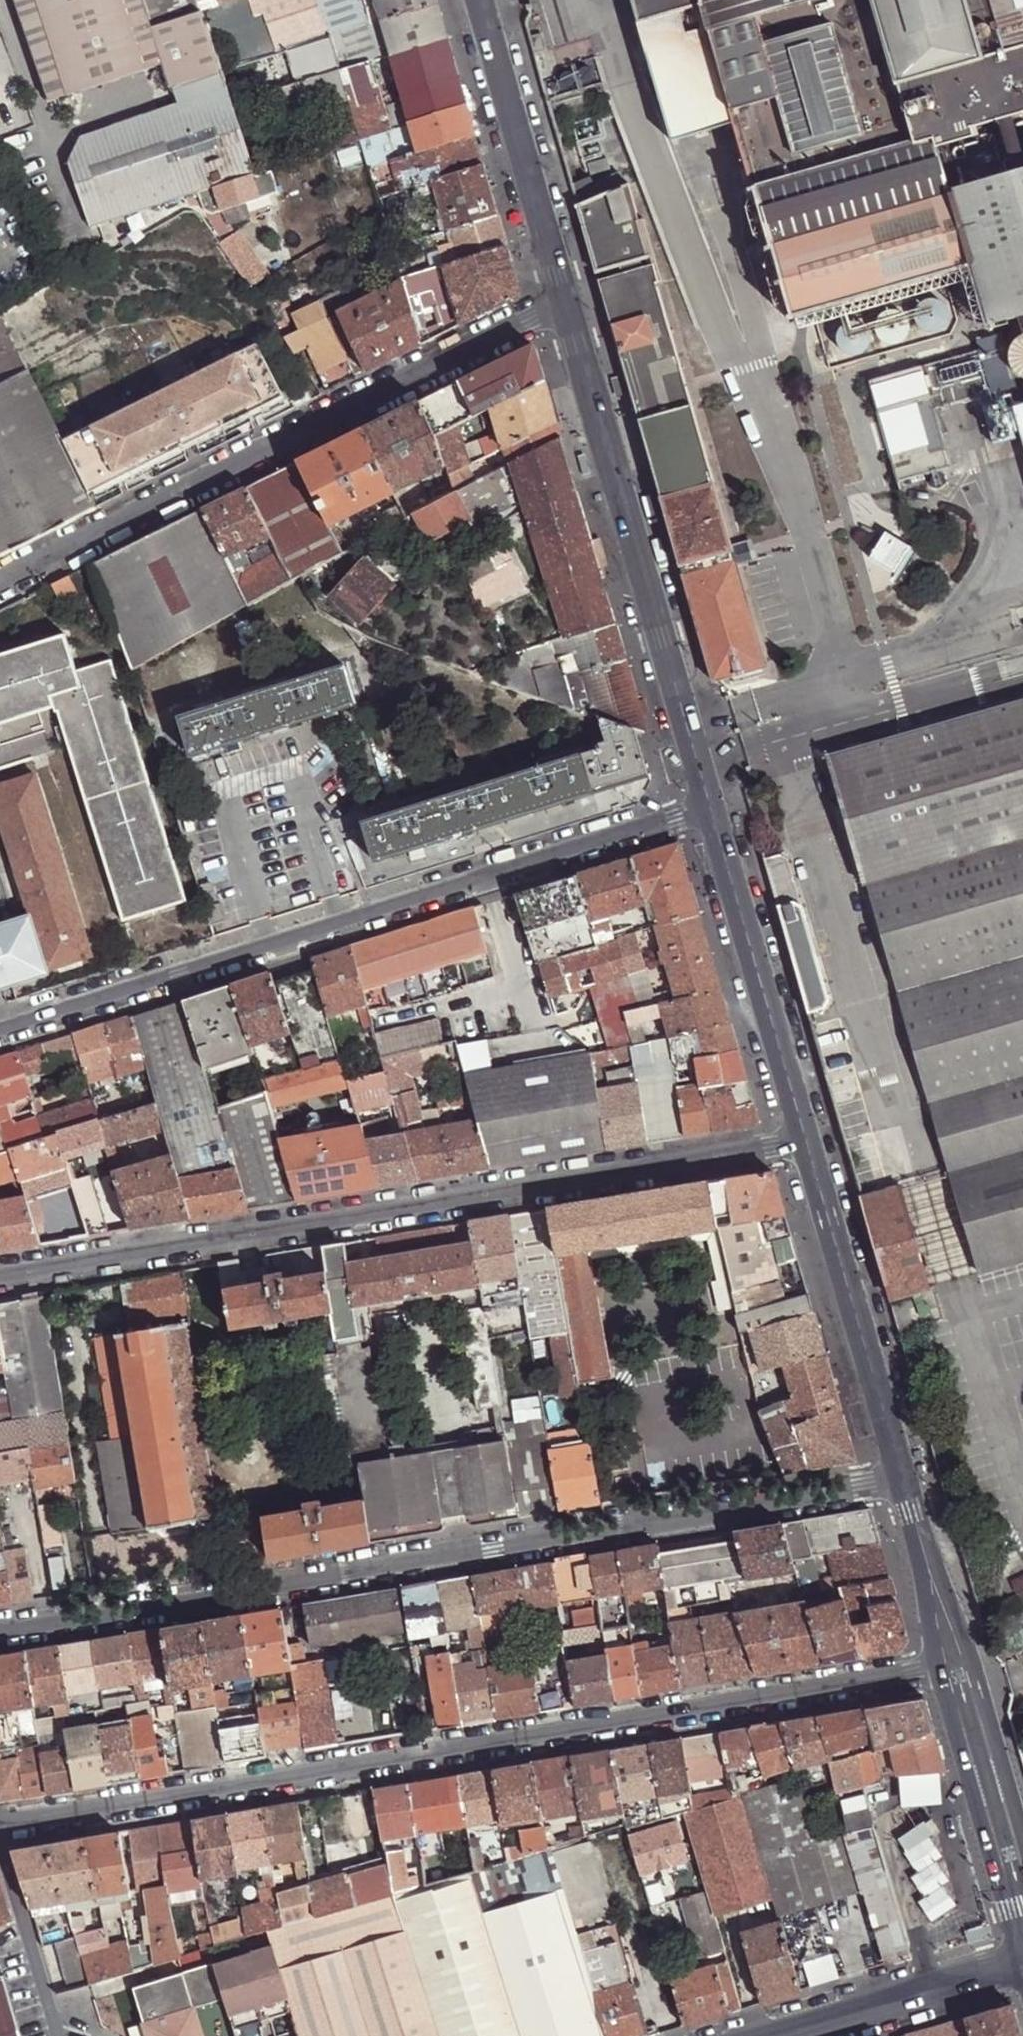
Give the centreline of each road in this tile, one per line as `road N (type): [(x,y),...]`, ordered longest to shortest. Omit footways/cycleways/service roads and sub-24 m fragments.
road 1 (residential): [(953,1667),(0,1829)]
road 2 (residential): [(803,1146),(0,1278)]
road 3 (residential): [(111,1617),(900,1476)]
road 4 (residential): [(708,813),(0,1036)]
road 5 (residential): [(568,302),(0,582)]
road 6 (tertiary): [(568,302),(708,813)]
road 7 (tertiary): [(708,813),(803,1146)]
road 8 (tertiary): [(803,1146),(900,1476)]
road 9 (tertiary): [(480,0),(568,302)]
road 10 (tertiary): [(953,1667),(953,1713),(1022,1952)]
road 11 (residential): [(759,2035),(1022,1961)]
road 12 (tertiary): [(1022,1857),(979,1705),(953,1667)]
road 13 (tertiary): [(900,1476),(953,1667)]
road 14 (residential): [(0,1846),(54,2035)]

